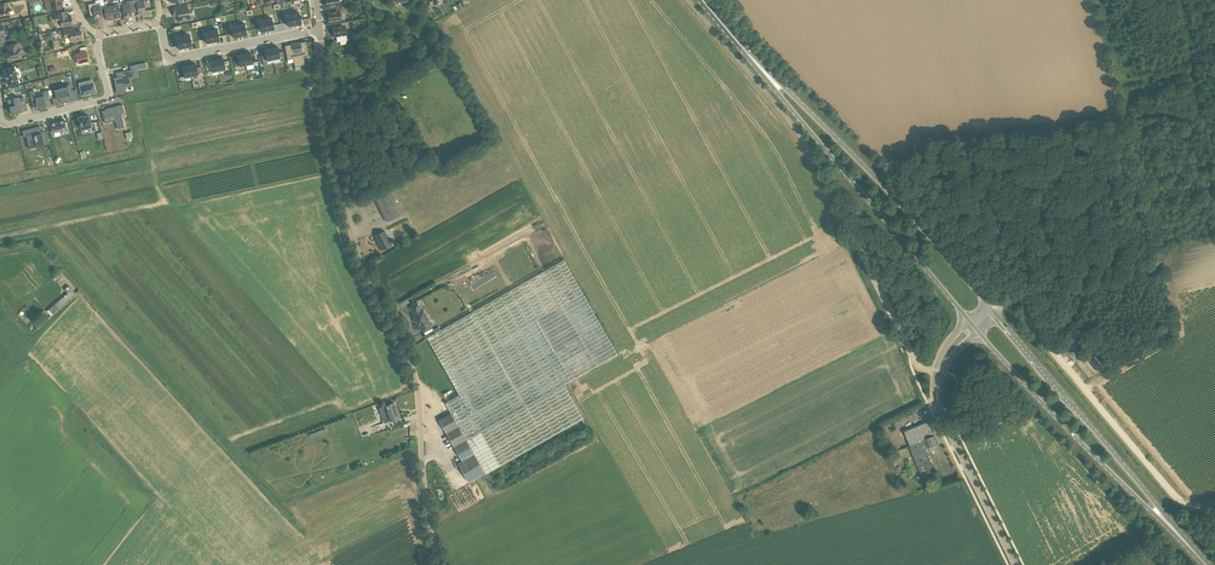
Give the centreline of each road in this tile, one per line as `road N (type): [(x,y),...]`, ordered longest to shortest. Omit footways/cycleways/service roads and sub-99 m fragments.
road 1 (unclassified): [(441,564),(419,389),(358,257),(326,128),(323,67)]
road 2 (primary): [(992,311),(923,229),(754,60)]
road 3 (primary): [(754,60),(968,320)]
road 4 (primary): [(1177,534),(992,311)]
road 5 (primary): [(978,332),(1177,534)]
road 6 (track): [(1214,502),(1193,510),(1182,505),(1033,327)]
road 7 (residential): [(321,36),(307,31),(167,60),(157,23)]
road 8 (residential): [(99,33),(103,99),(9,125),(0,109)]
road 9 (secondary): [(1016,564),(938,400)]

